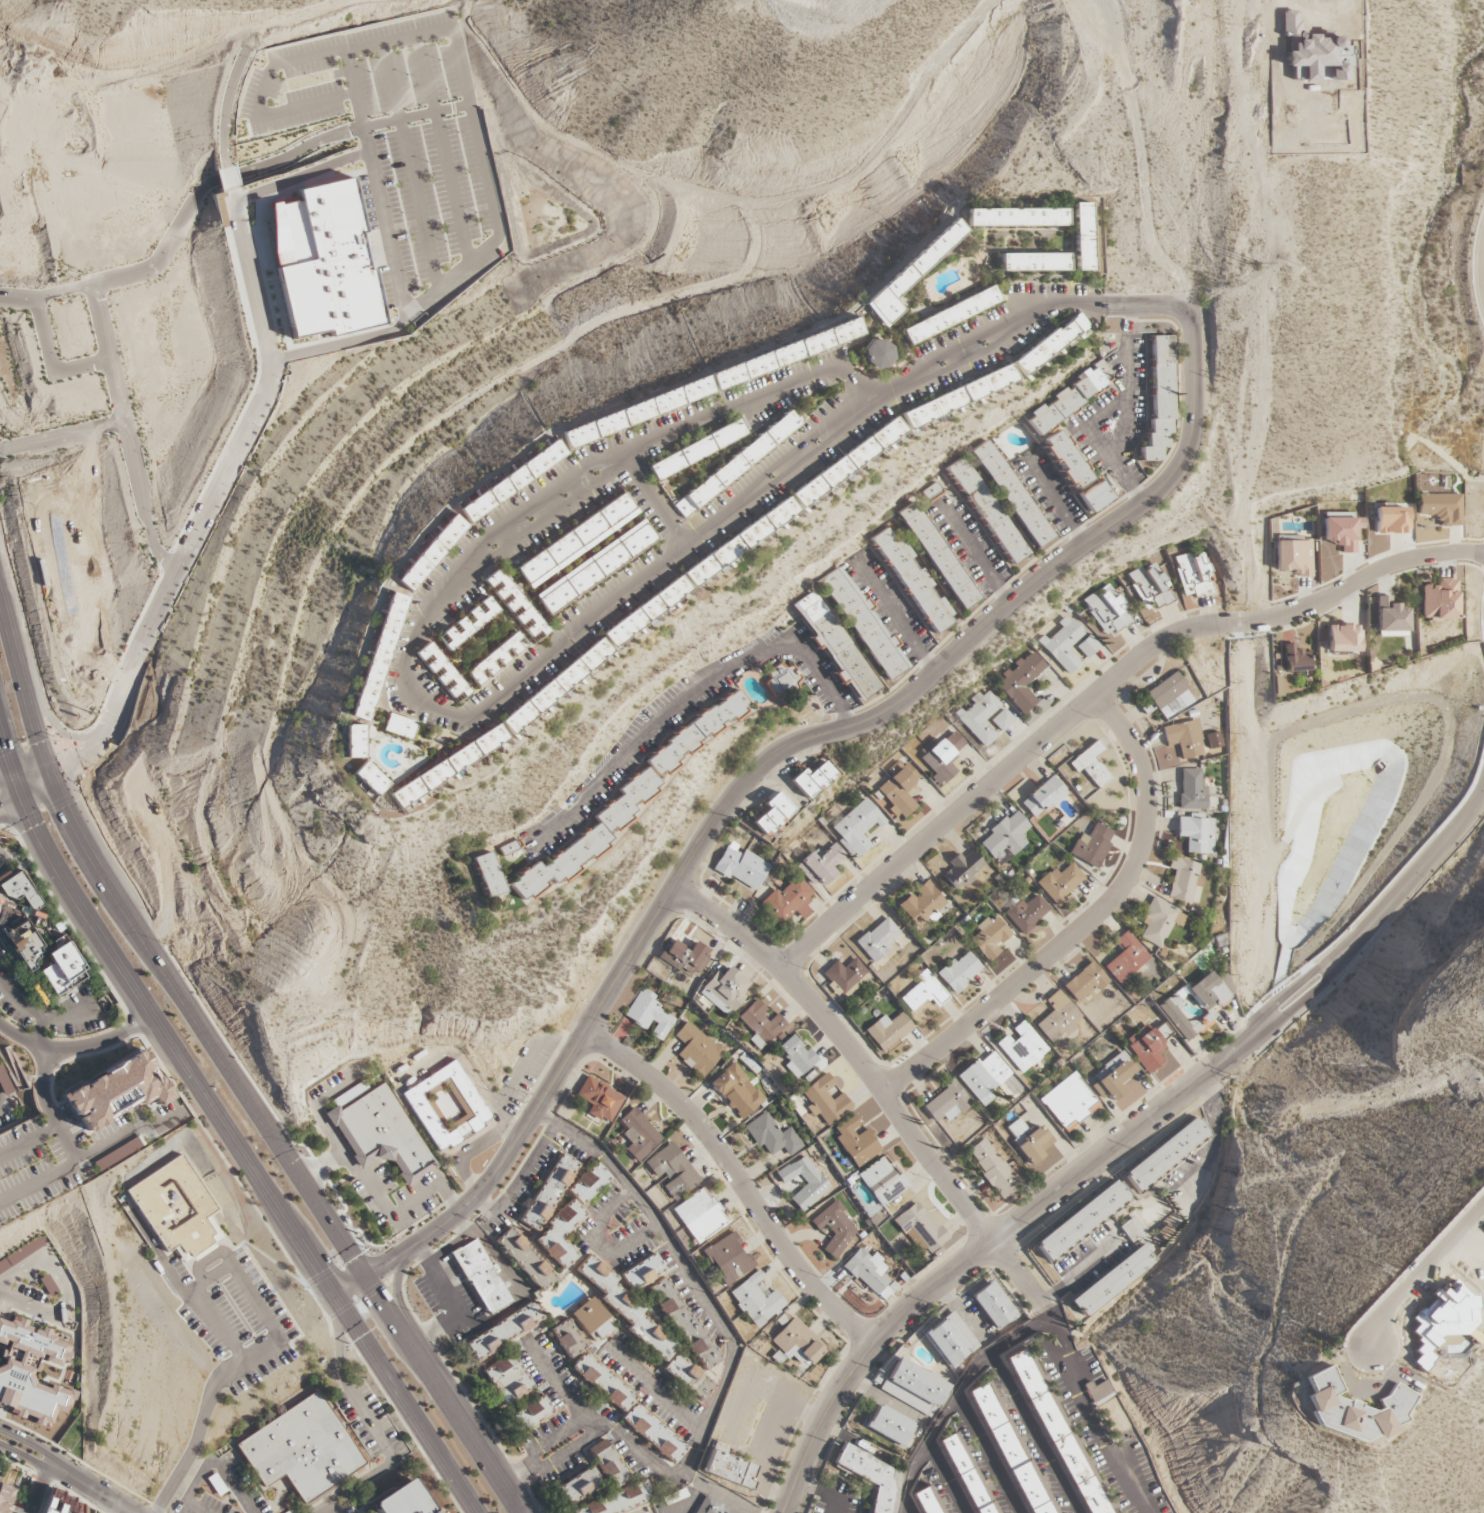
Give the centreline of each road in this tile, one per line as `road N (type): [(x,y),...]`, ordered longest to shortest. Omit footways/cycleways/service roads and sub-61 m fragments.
road 1 (residential): [(336,1297),(458,1214),(500,1171),(756,771),(793,745),(868,722),(903,700),(1020,593),(1167,483),(1194,424),(1187,314)]
road 2 (residential): [(886,392),(836,365),(655,433),(587,471),(471,554),(407,659),(410,692),(456,715),(474,714),(886,392)]
road 3 (primary): [(0,738),(62,881),(476,1512)]
road 4 (residential): [(782,971),(1148,650),(1180,632),(1304,611),(1401,561),(1483,556)]
road 5 (primary): [(524,1512),(94,859)]
road 6 (tertiary): [(1252,1036),(908,1308),(841,1394),(785,1512)]
road 7 (residential): [(1047,1310),(827,1021),(737,931),(674,891)]
road 8 (residential): [(120,699),(269,378),(231,188)]
road 9 (residential): [(881,1095),(1105,909),(1130,876),(1146,830),(1147,788),(1134,744),(1097,696)]
road 10 (residential): [(876,1343),(791,1261),(680,1102),(585,1034)]
road 11 (tertiary): [(1252,1036),(1450,839),(1483,789)]
road 12 (residential): [(886,392),(1046,305),(1187,314)]
road 13 (primary): [(94,859),(46,761),(0,591)]
road 14 (residential): [(55,783),(114,740),(120,699),(101,737),(46,761)]
road 15 (residential): [(1483,1204),(1384,1307),(1369,1348)]
road 16 (residential): [(120,699),(93,734),(68,737),(20,669)]
road 17 (residential): [(227,169),(223,128),(246,49)]

